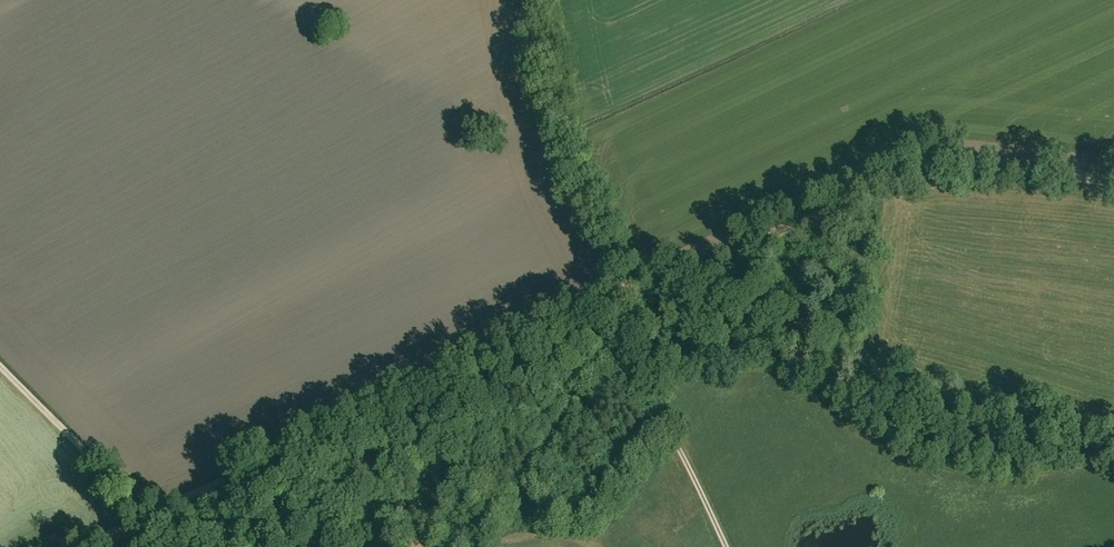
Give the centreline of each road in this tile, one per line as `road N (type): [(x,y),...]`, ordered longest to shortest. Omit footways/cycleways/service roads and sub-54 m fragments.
road 1 (track): [(626,291),(91,546)]
road 2 (track): [(1113,177),(930,161),(626,291)]
road 3 (track): [(626,291),(559,124),(535,0)]
road 4 (track): [(142,522),(0,372)]

